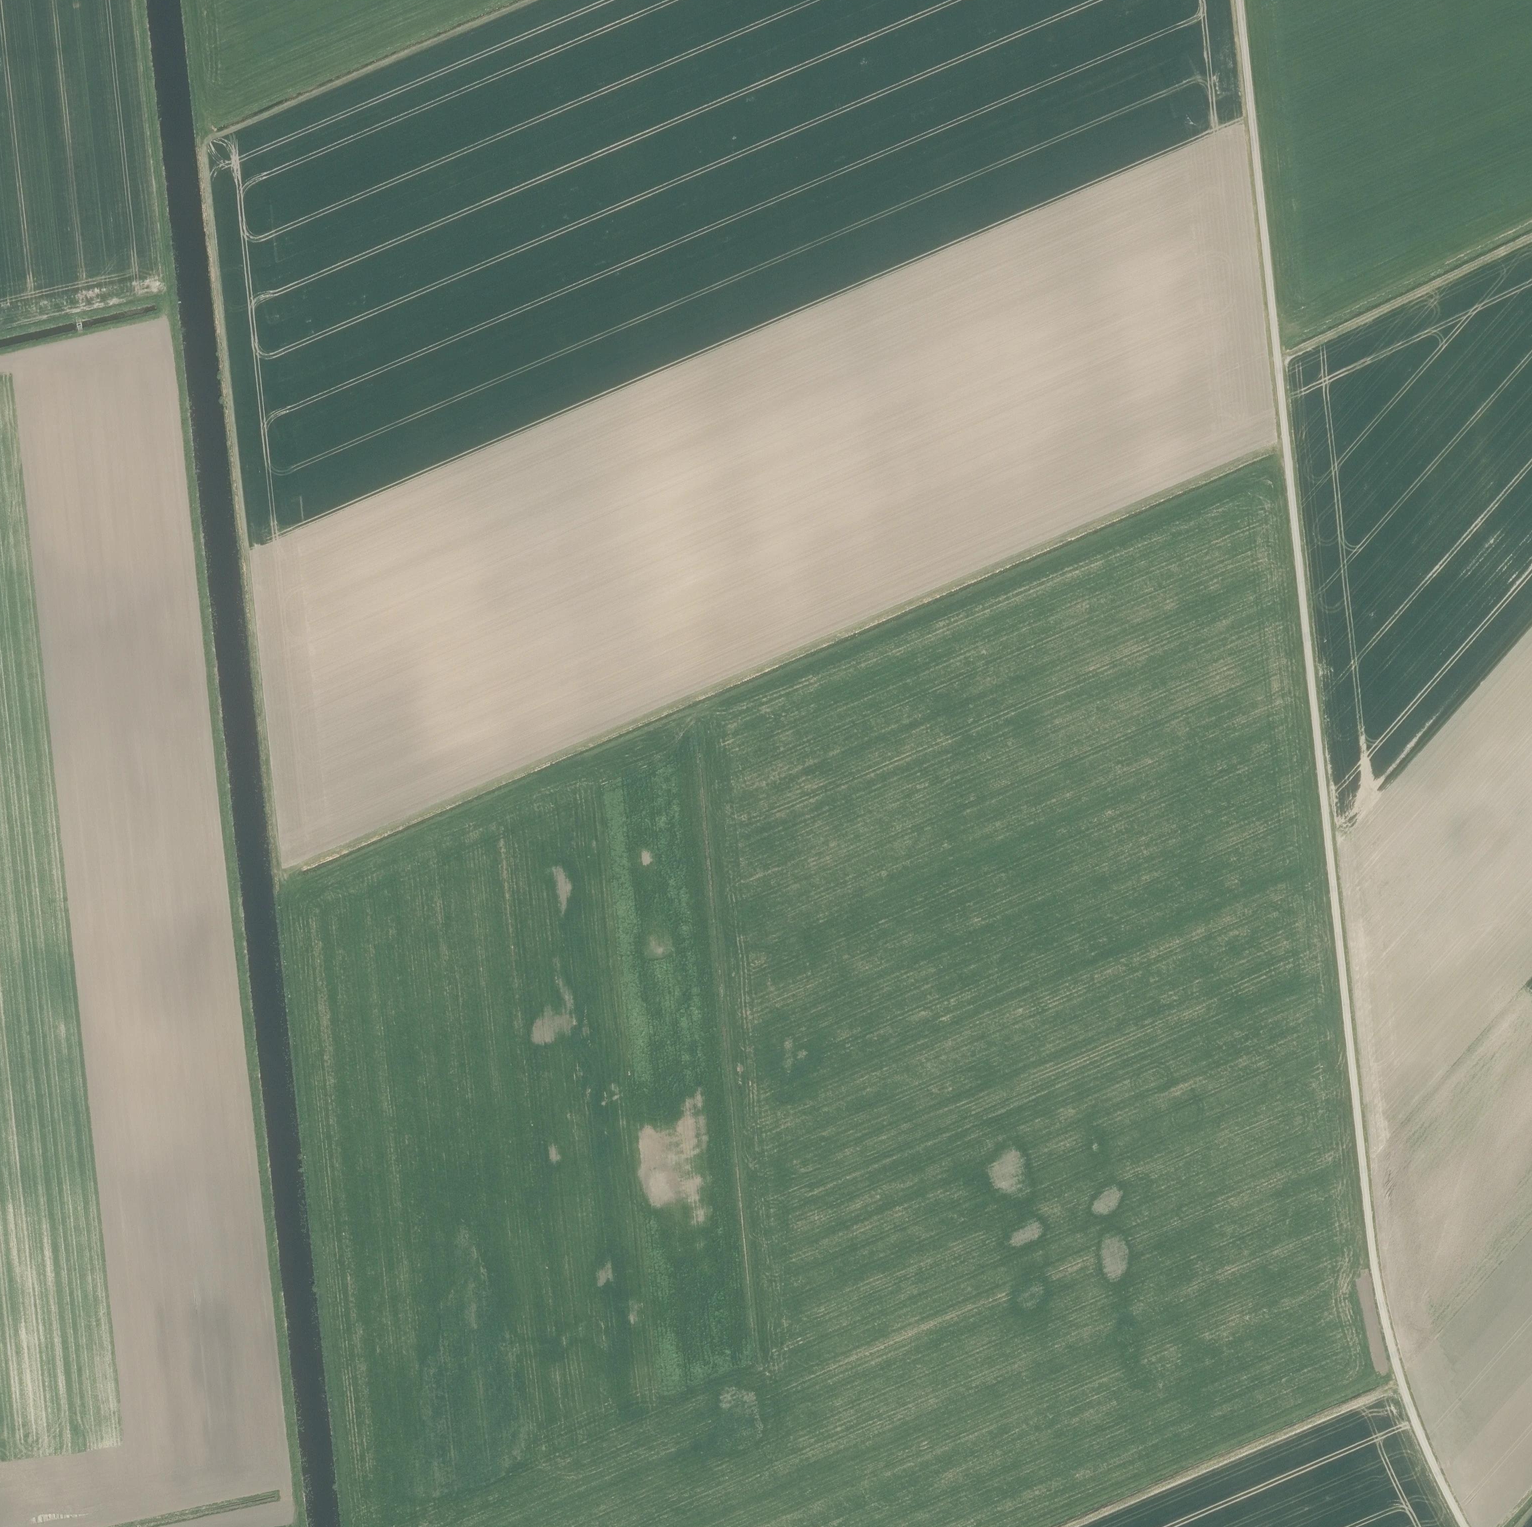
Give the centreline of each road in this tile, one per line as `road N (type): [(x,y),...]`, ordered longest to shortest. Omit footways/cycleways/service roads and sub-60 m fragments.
road 1 (unclassified): [(1464,1526),(1415,1421),(1372,1249),(1241,0)]

